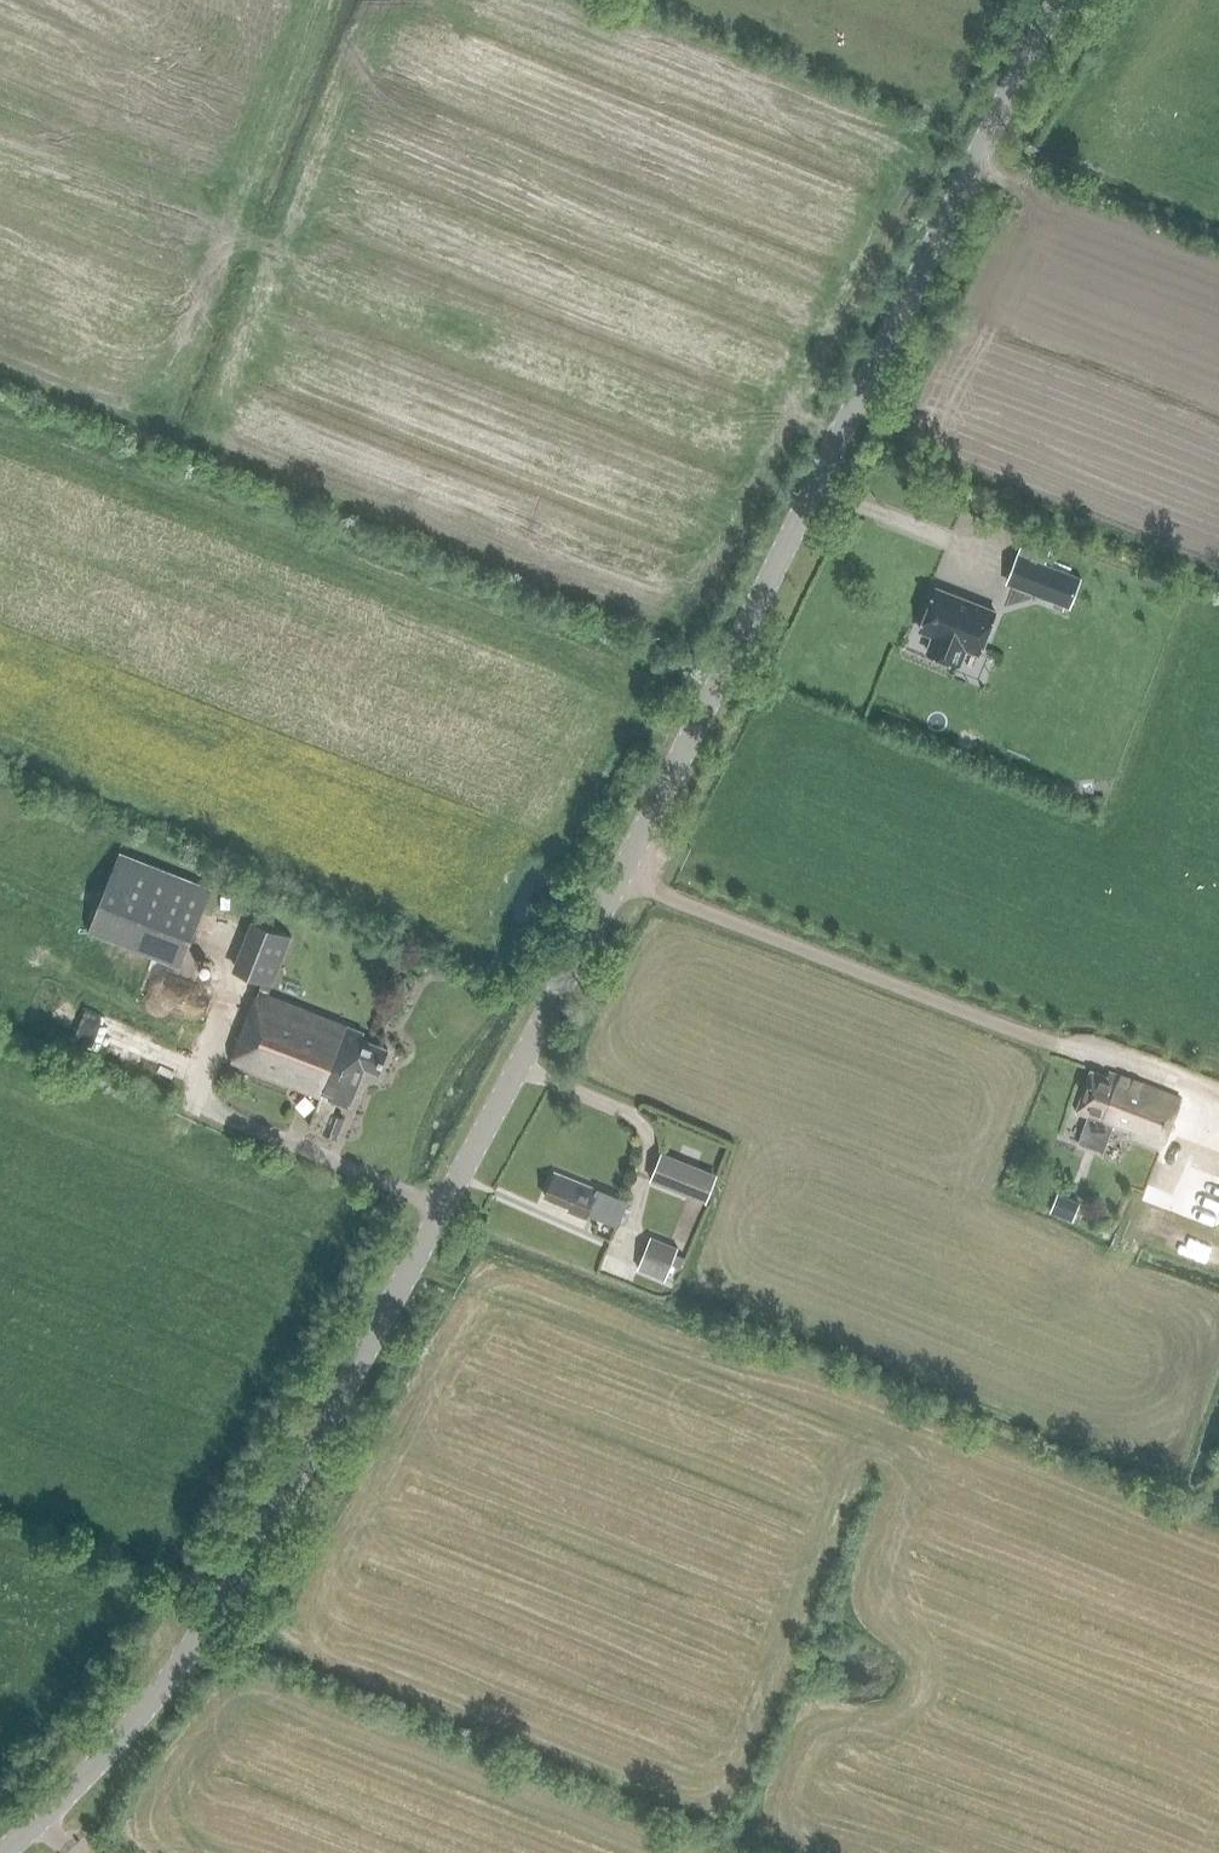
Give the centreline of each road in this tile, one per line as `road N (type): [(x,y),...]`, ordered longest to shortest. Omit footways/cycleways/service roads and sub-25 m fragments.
road 1 (tertiary): [(13,1852),(56,1816),(171,1664),(525,1051),(1039,32),(1063,0)]

